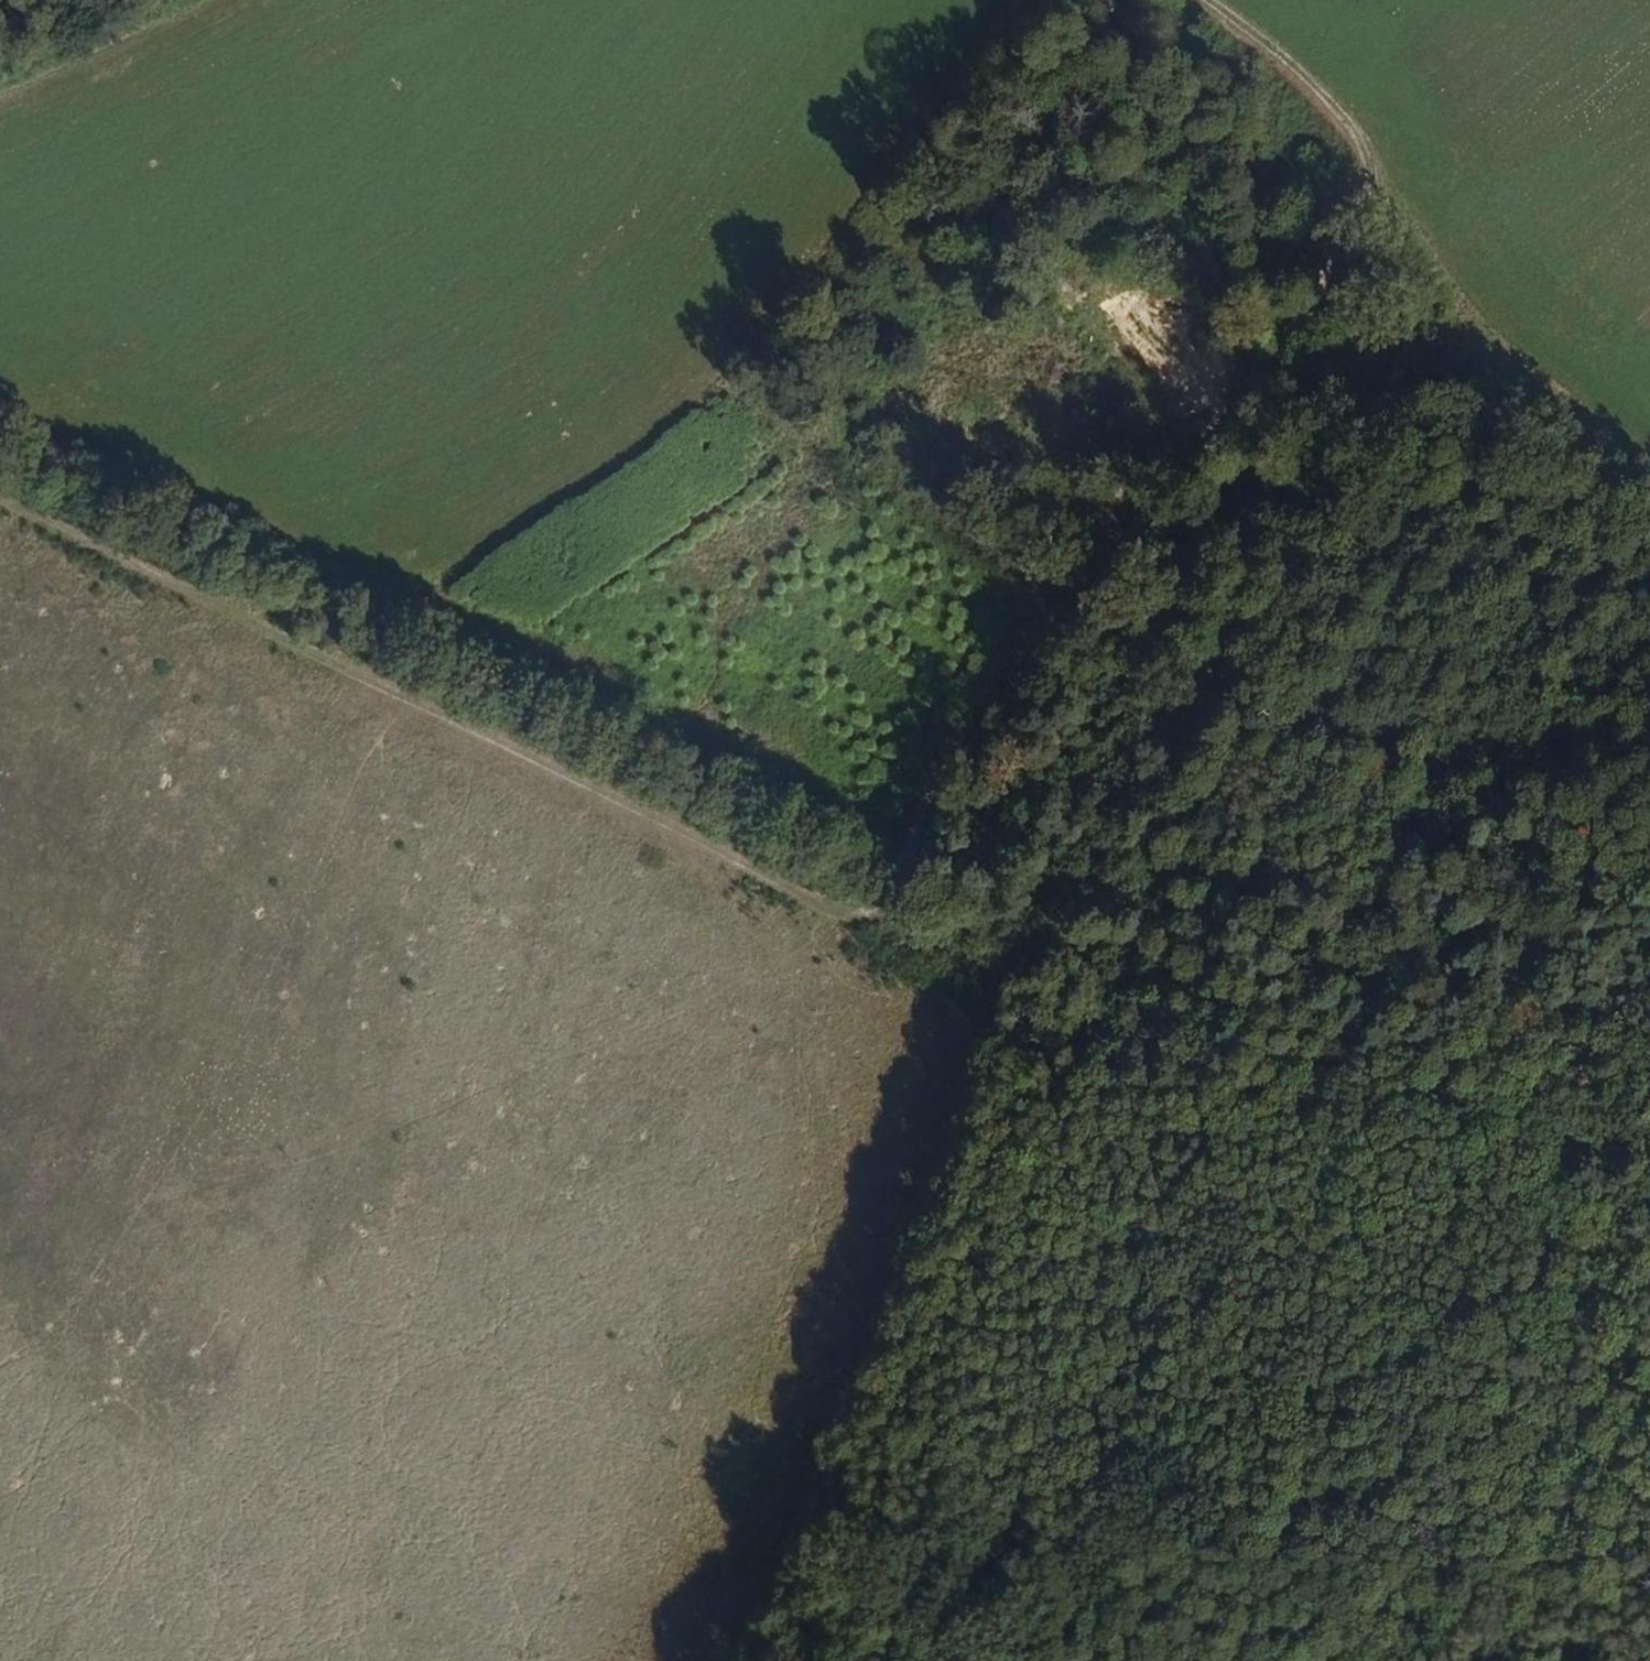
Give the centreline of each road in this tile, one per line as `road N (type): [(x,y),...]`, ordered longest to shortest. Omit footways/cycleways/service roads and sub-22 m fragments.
road 1 (track): [(1590,1131),(1377,1111),(1095,999),(948,884),(957,776),(1082,599)]
road 2 (track): [(1553,1660),(1590,1131),(1649,1134)]

